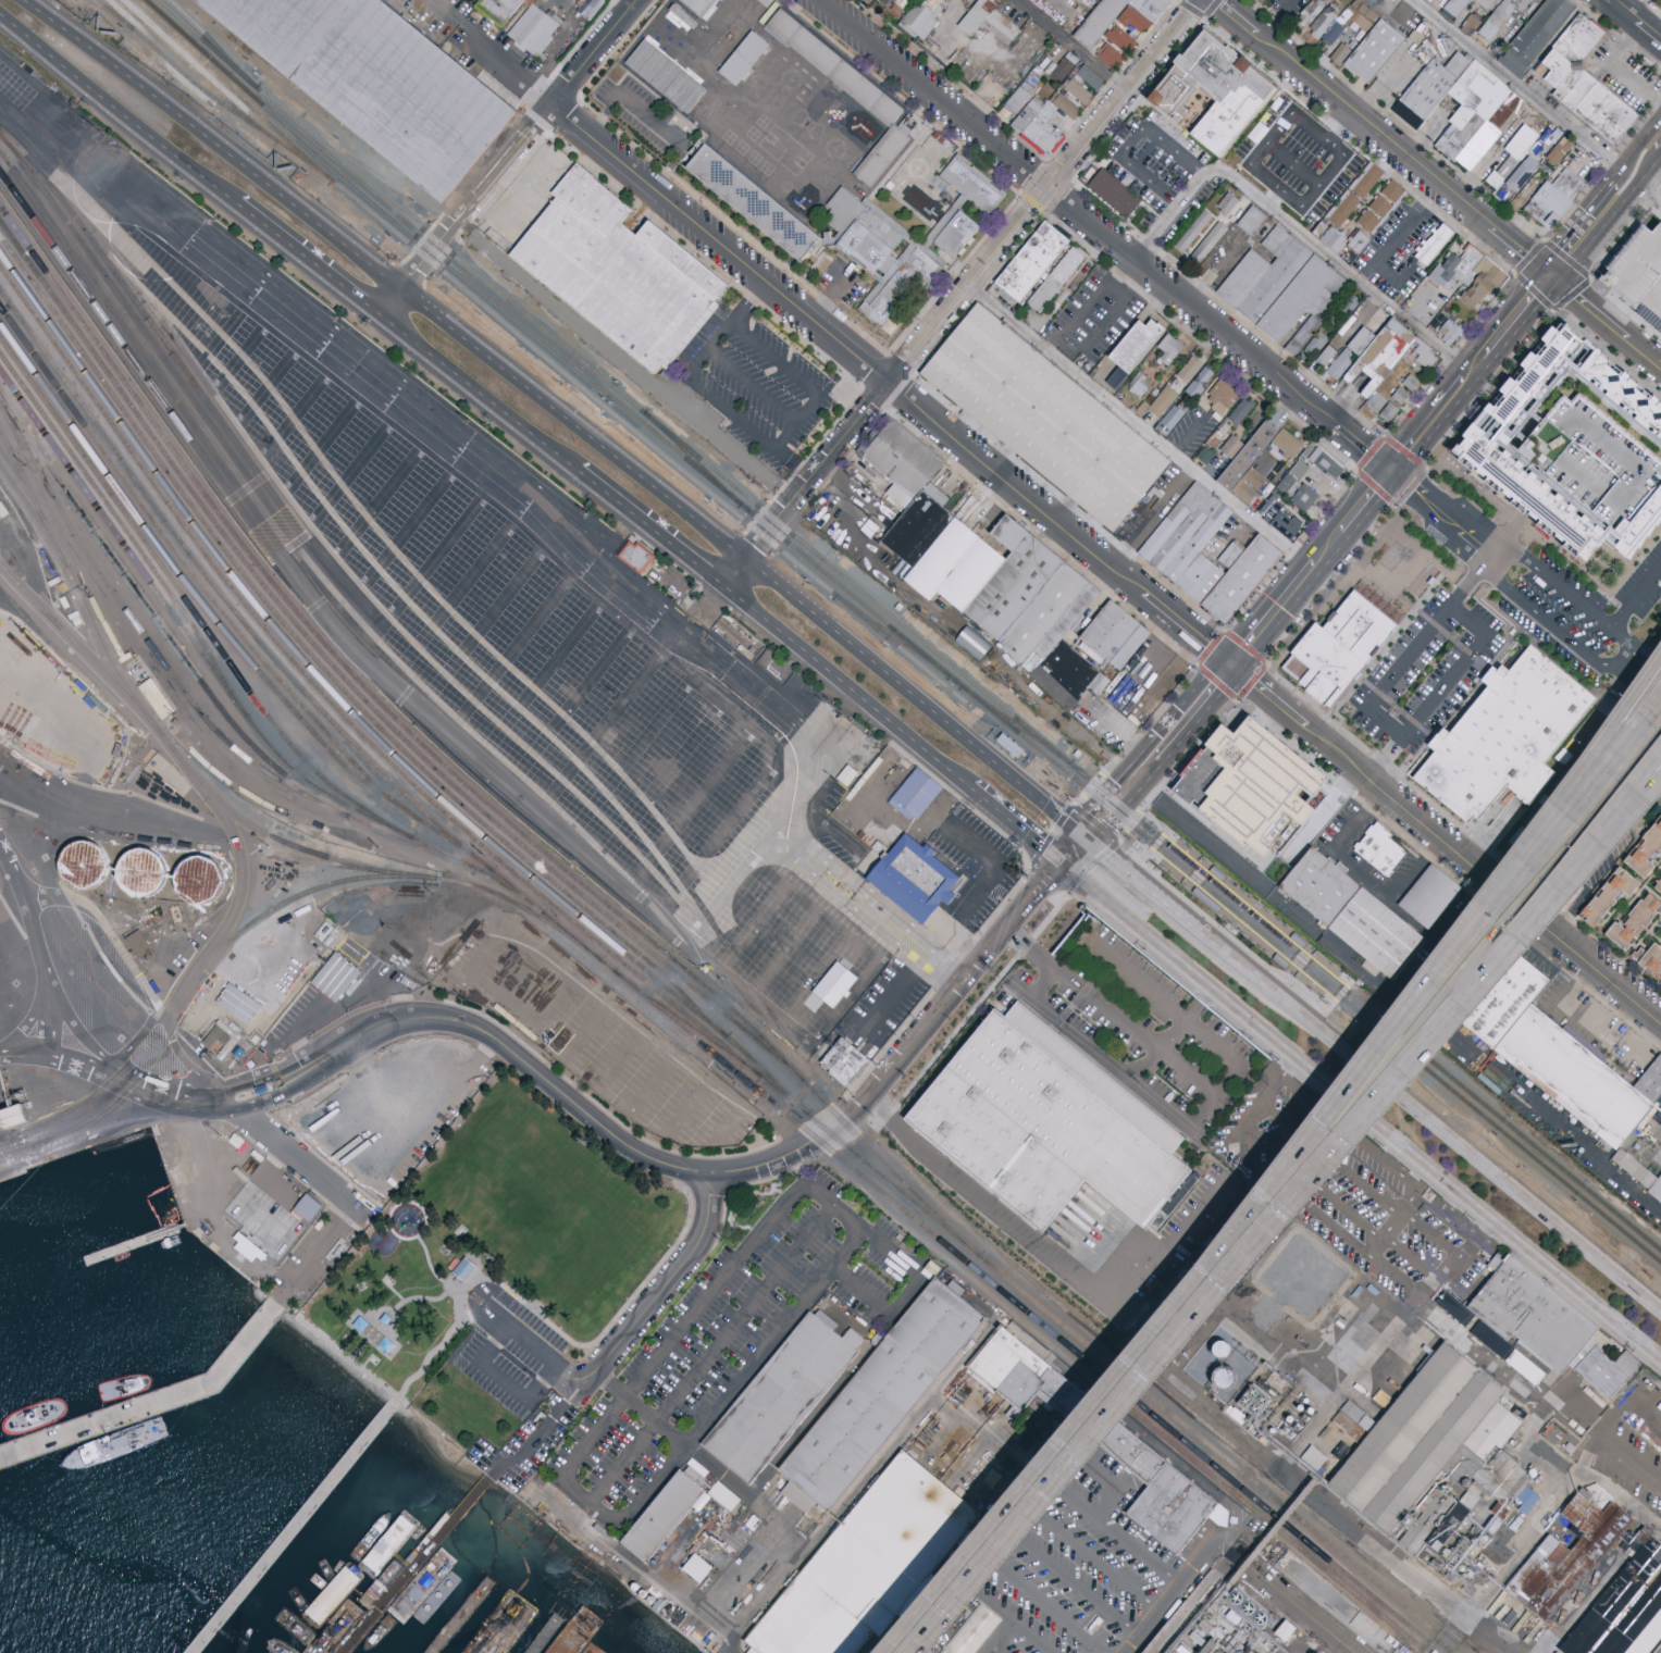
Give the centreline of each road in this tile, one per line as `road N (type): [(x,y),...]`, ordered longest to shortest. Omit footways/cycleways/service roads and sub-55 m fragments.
road 1 (primary): [(1082,836),(745,560),(22,0)]
road 2 (motorway): [(936,1652),(1107,1427),(1594,838)]
road 3 (motorway): [(1530,861),(1032,1486),(909,1652)]
road 4 (tertiary): [(555,104),(1229,661)]
road 5 (residential): [(1203,0),(703,620)]
road 6 (primary): [(1057,863),(1660,1358)]
road 7 (residential): [(821,0),(1389,467)]
road 8 (tertiary): [(1229,661),(1660,1021)]
road 9 (primary): [(1660,1316),(1248,974)]
road 10 (residential): [(260,1092),(396,1020),(443,1018),(493,1036),(640,1154),(710,1178)]
road 11 (residential): [(1057,863),(838,1135),(786,1163),(710,1178)]
road 12 (secondary): [(1214,0),(1546,274)]
road 13 (residential): [(0,829),(61,910),(77,1059),(141,1090),(216,1102)]
road 14 (residential): [(710,1178),(694,1250),(583,1378),(573,1380),(481,1302)]
road 15 (residential): [(1389,467),(1660,691)]
road 16 (primary): [(722,587),(968,790)]
road 17 (primary): [(0,16),(235,202)]
road 18 (residential): [(555,104),(380,318)]
road 19 (secondary): [(1229,661),(1057,863)]
road 20 (secondary): [(1389,467),(1229,661)]
road 21 (primary): [(380,318),(578,473)]
road 22 (secondary): [(1546,274),(1389,467)]
road 23 (motorway): [(1660,663),(1530,861)]
road 24 (primary): [(1248,974),(1082,836)]
road 25 (motorway): [(1660,699),(1530,861)]
road 26 (primary): [(235,202),(380,318)]
road 27 (primary): [(578,473),(722,587)]
road 28 (residential): [(1216,1539),(1355,1652)]
road 29 (secondary): [(1657,134),(1546,274)]
road 30 (secondary): [(1546,274),(1660,368)]
road 31 (tertiary): [(642,0),(555,104)]
road 32 (residential): [(461,27),(555,104)]

